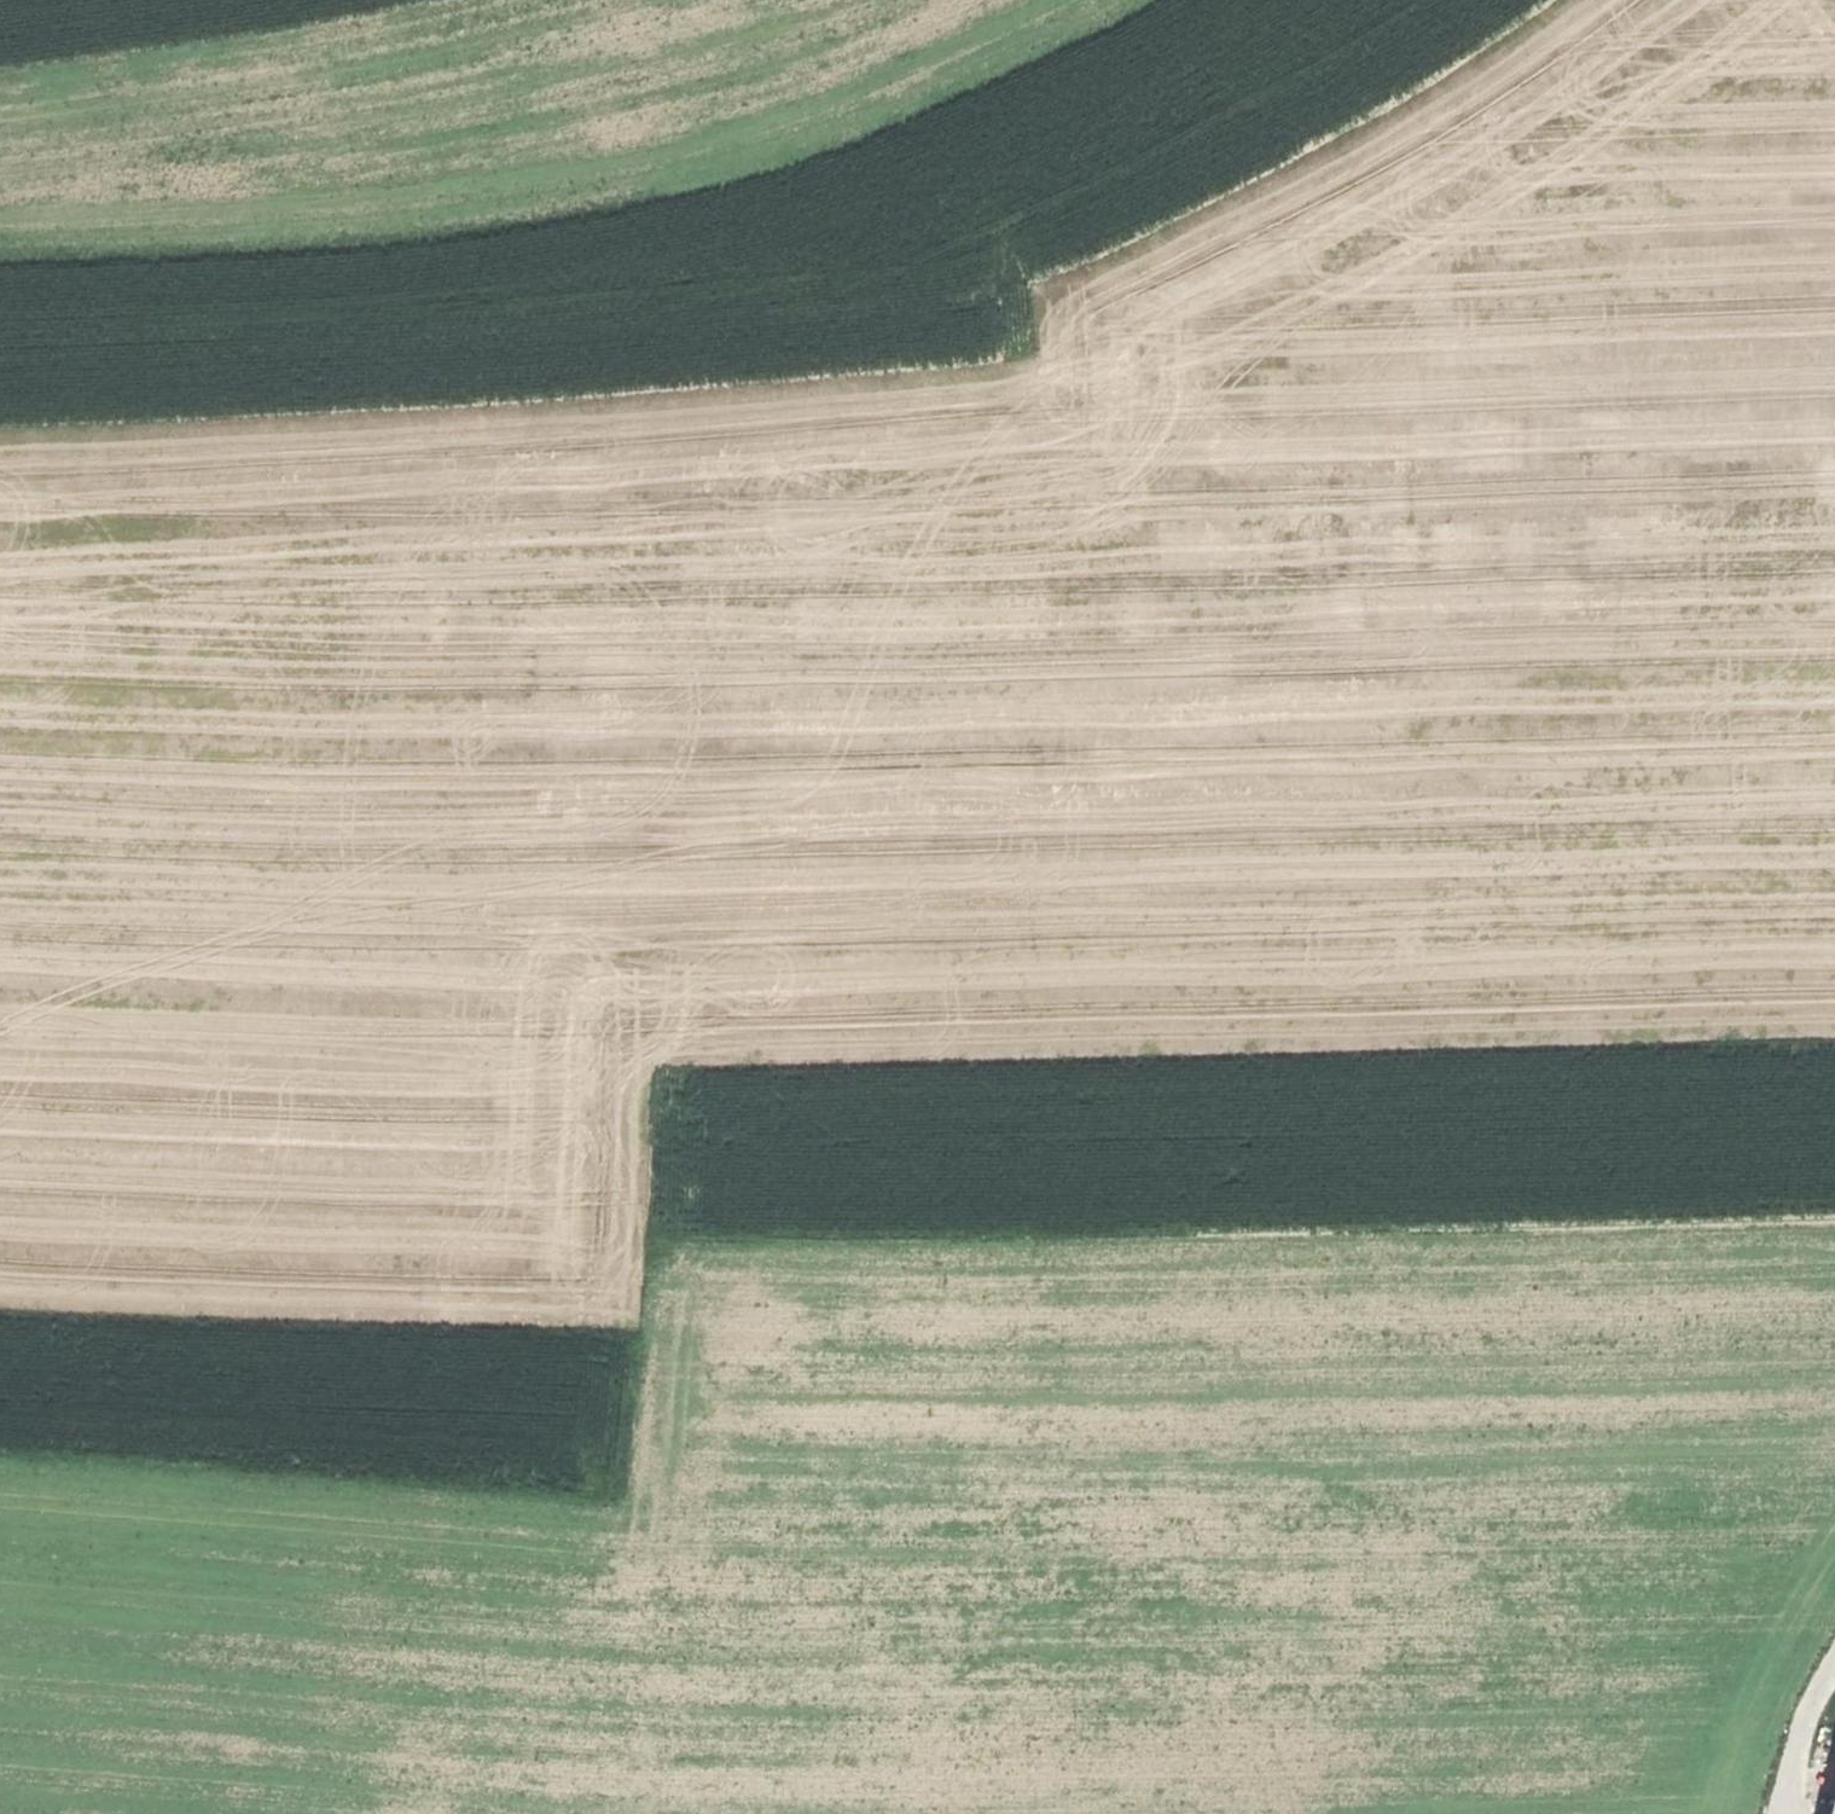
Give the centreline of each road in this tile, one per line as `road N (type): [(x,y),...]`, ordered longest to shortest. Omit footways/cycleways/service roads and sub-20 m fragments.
road 1 (track): [(1834,1676),(1785,1813)]

